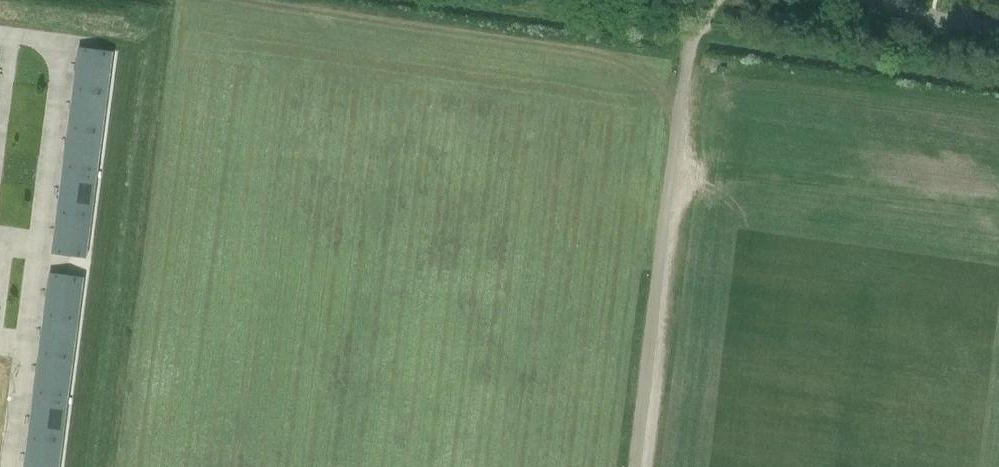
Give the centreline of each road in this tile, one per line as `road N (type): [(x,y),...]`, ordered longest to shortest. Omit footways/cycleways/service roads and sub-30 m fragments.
road 1 (unclassified): [(633,466),(676,129),(692,35),(702,22)]

